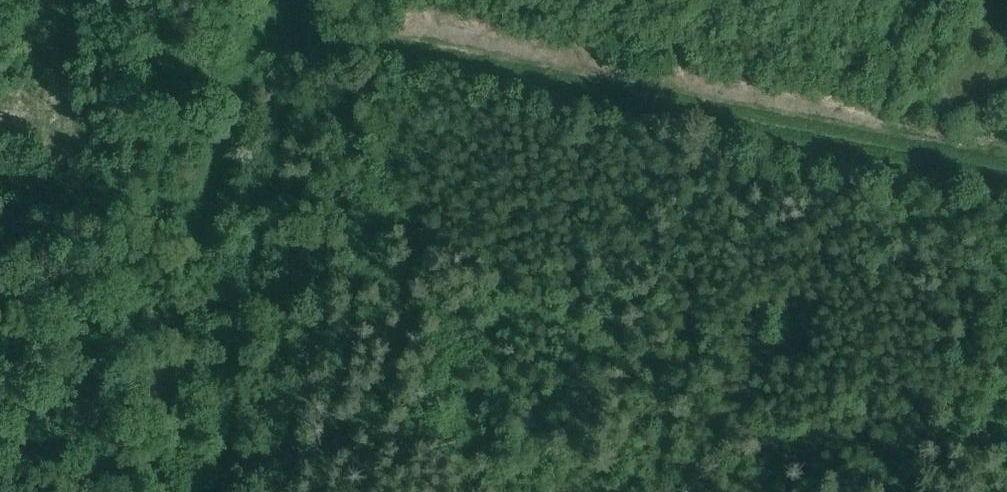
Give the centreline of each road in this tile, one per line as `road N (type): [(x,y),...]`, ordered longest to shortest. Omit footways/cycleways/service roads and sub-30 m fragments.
road 1 (track): [(1006,157),(393,36),(370,50),(302,35)]
road 2 (track): [(370,50),(386,62),(1006,187)]
road 3 (track): [(208,491),(310,0)]
road 4 (track): [(157,491),(251,0)]

